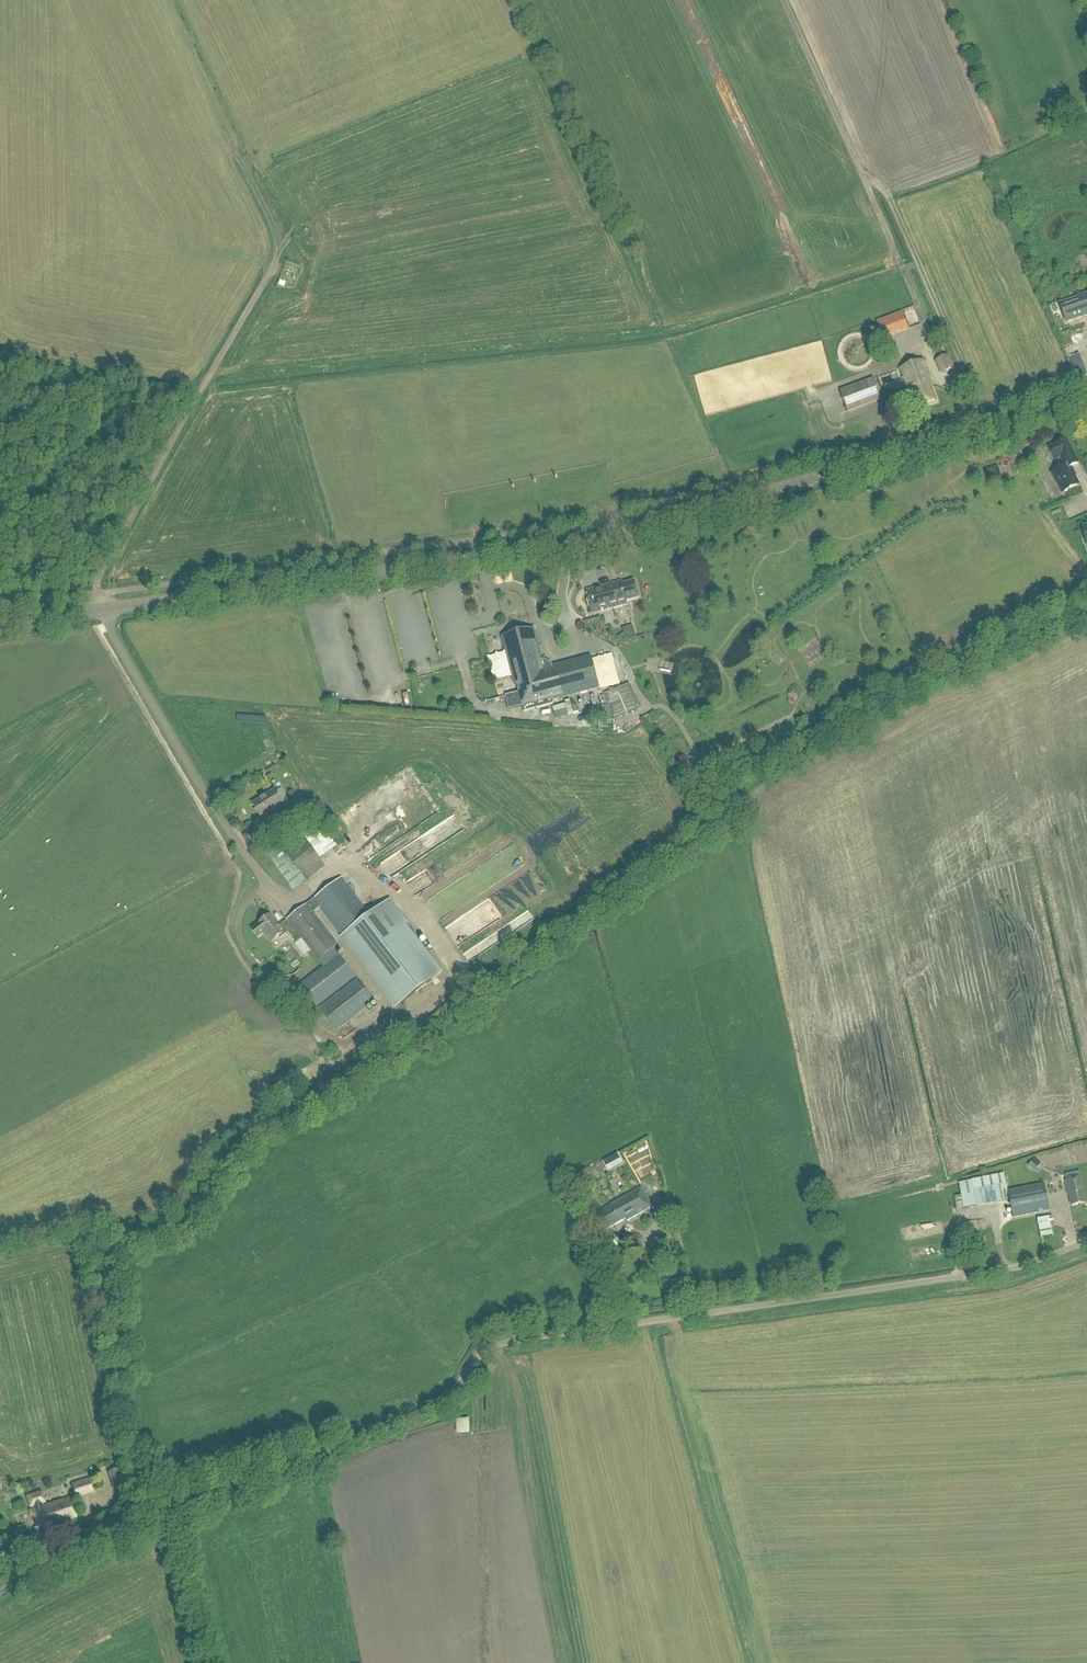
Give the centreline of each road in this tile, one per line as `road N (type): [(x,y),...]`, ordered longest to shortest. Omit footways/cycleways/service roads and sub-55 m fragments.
road 1 (track): [(143,1526),(103,1258),(182,1223),(253,1134),(344,1073),(326,1037),(288,1024),(234,948),(228,923),(236,873),(98,631),(108,625)]
road 2 (tertiary): [(0,631),(565,548),(1086,401)]
road 3 (unclassified): [(54,1557),(394,1430),(453,1393),(486,1351),(513,1341),(1022,1268),(1086,1245)]

